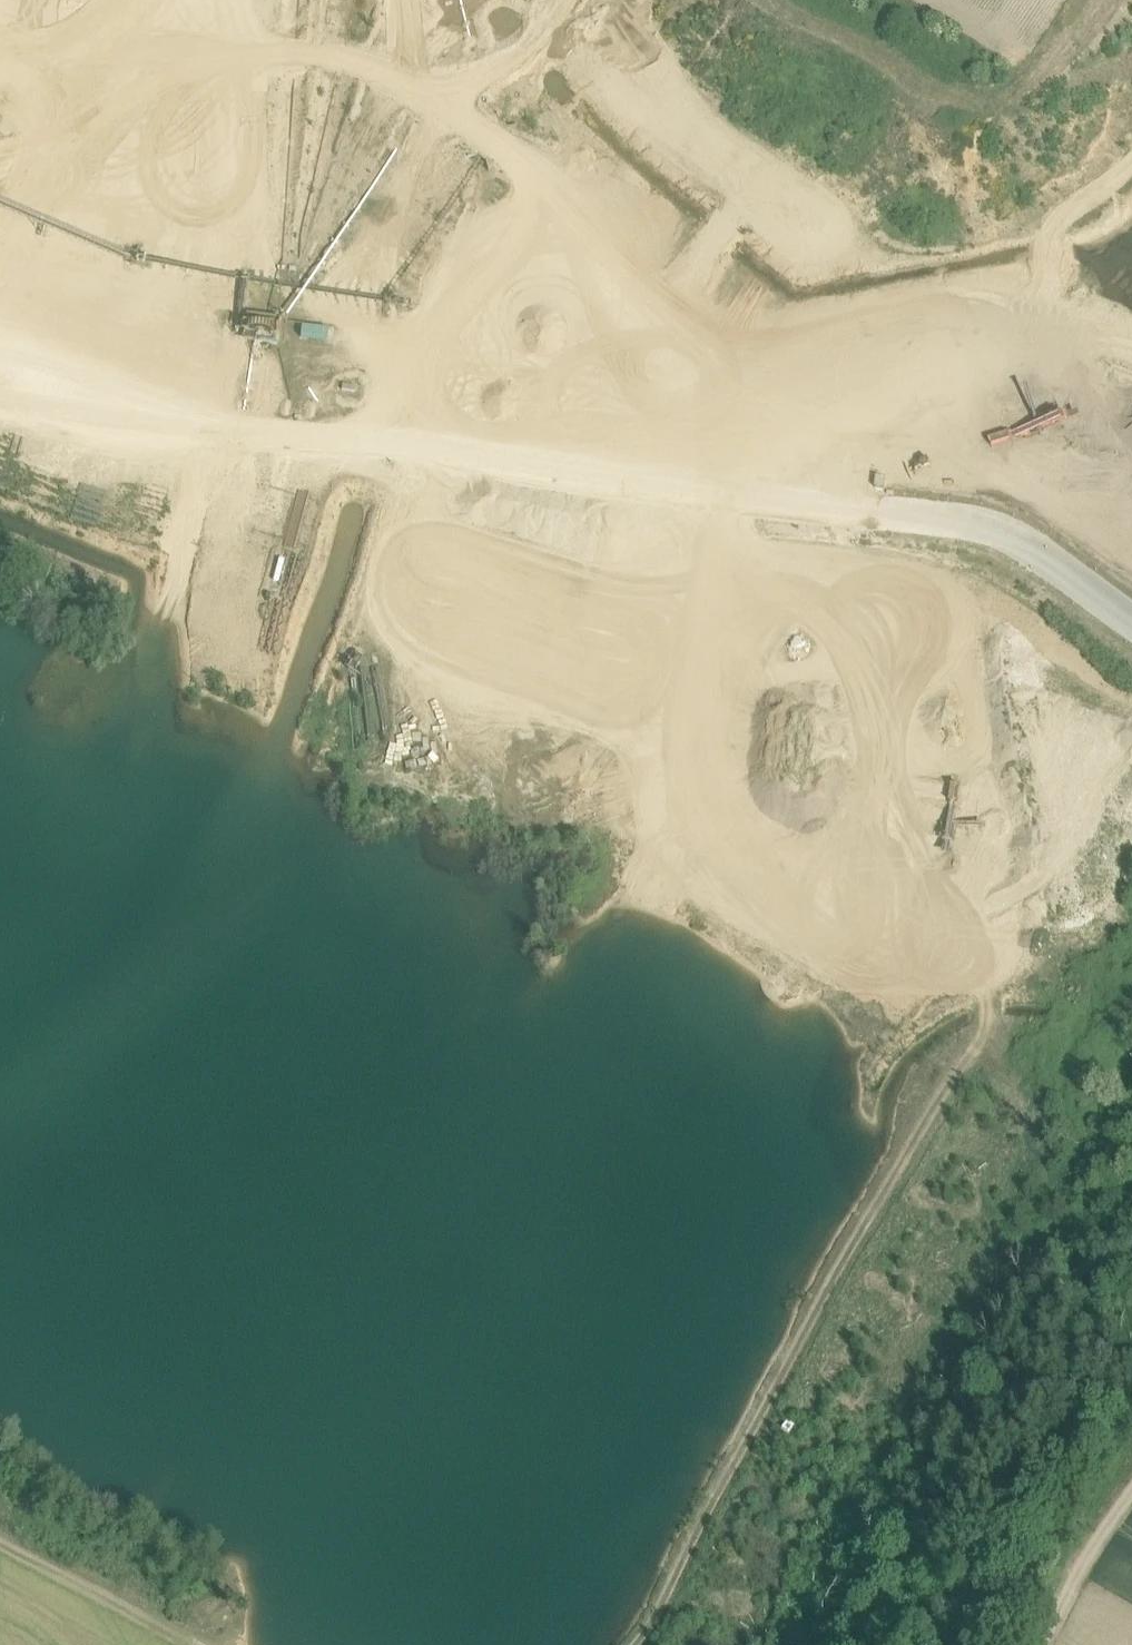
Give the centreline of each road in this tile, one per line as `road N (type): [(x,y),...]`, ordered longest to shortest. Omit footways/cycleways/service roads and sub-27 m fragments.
road 1 (track): [(635,1644),(866,1220),(979,1035)]
road 2 (track): [(0,1545),(195,1644)]
road 3 (track): [(1131,1509),(1095,1559),(1055,1644)]

